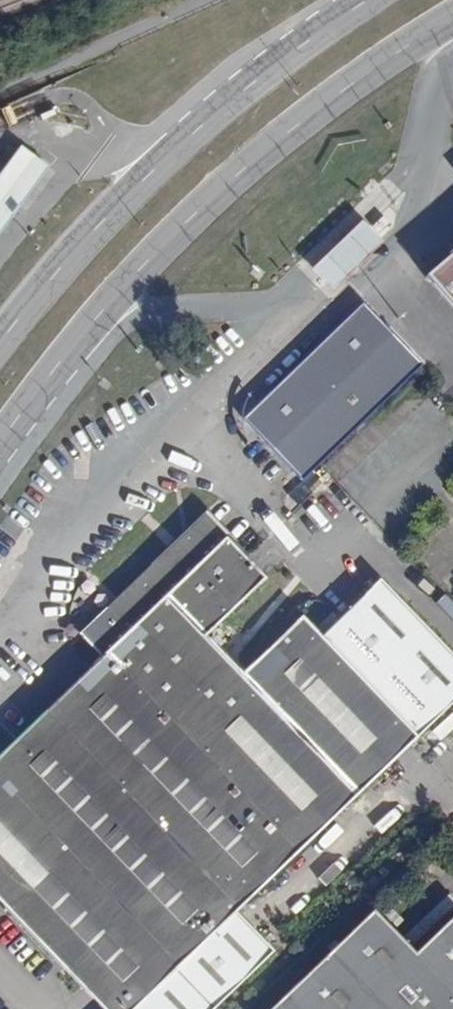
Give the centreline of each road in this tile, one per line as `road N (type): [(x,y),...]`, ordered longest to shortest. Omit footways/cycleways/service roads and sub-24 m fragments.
road 1 (secondary): [(0,438),(101,306),(207,197),(304,116),(452,16)]
road 2 (secondary): [(365,0),(267,66),(177,144),(89,230),(0,337)]

